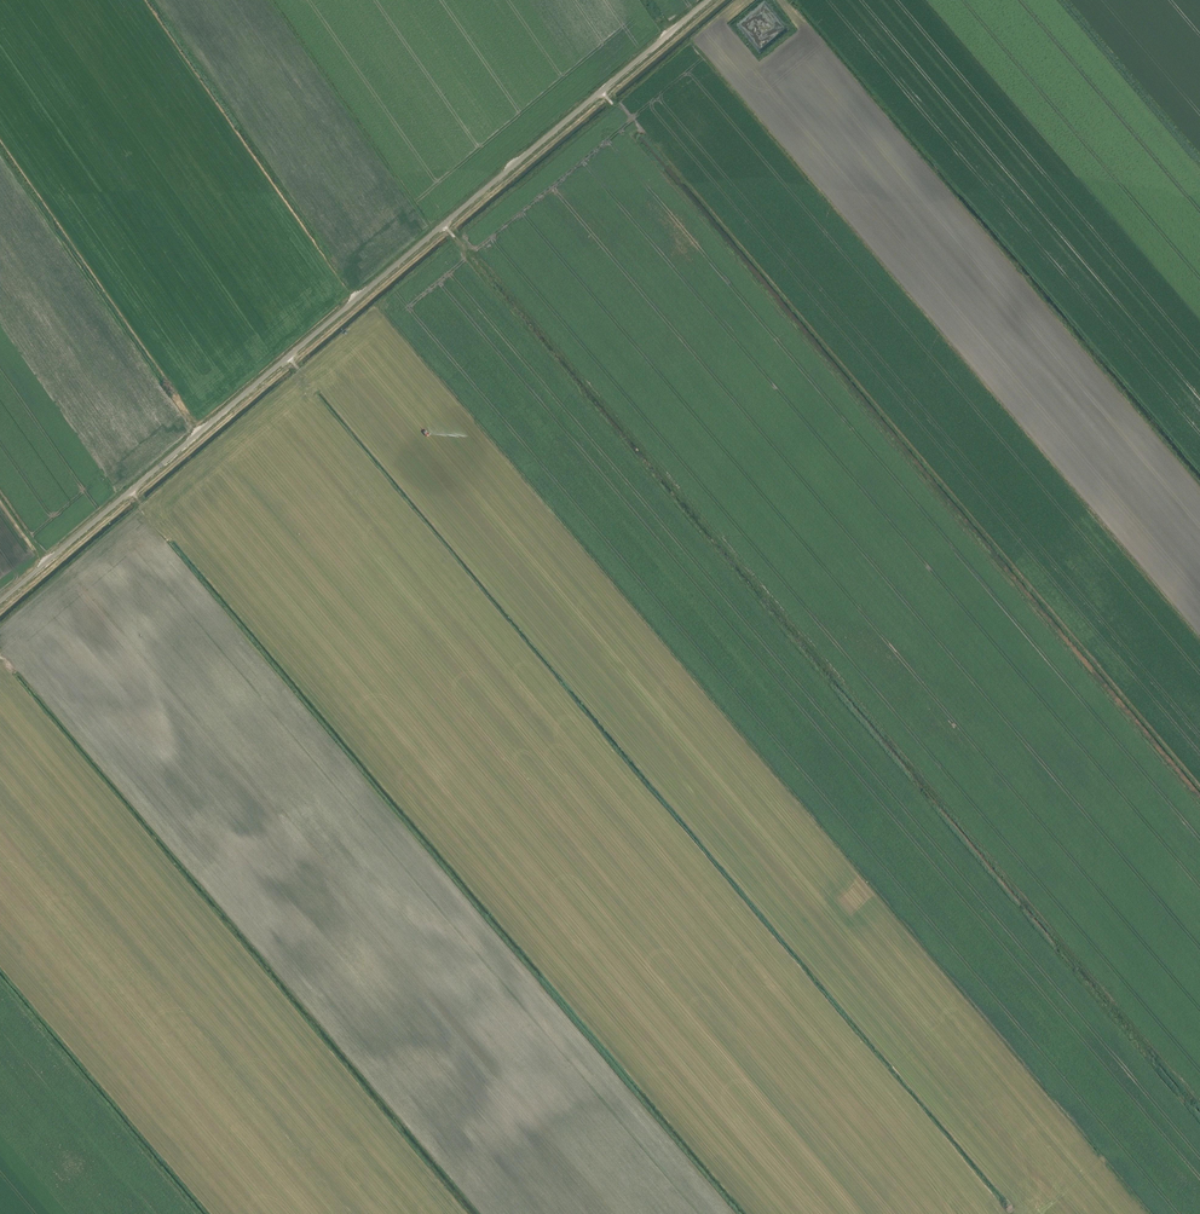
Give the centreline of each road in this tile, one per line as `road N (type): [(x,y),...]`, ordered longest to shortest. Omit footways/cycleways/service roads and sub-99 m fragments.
road 1 (unclassified): [(707,0),(0,600)]

